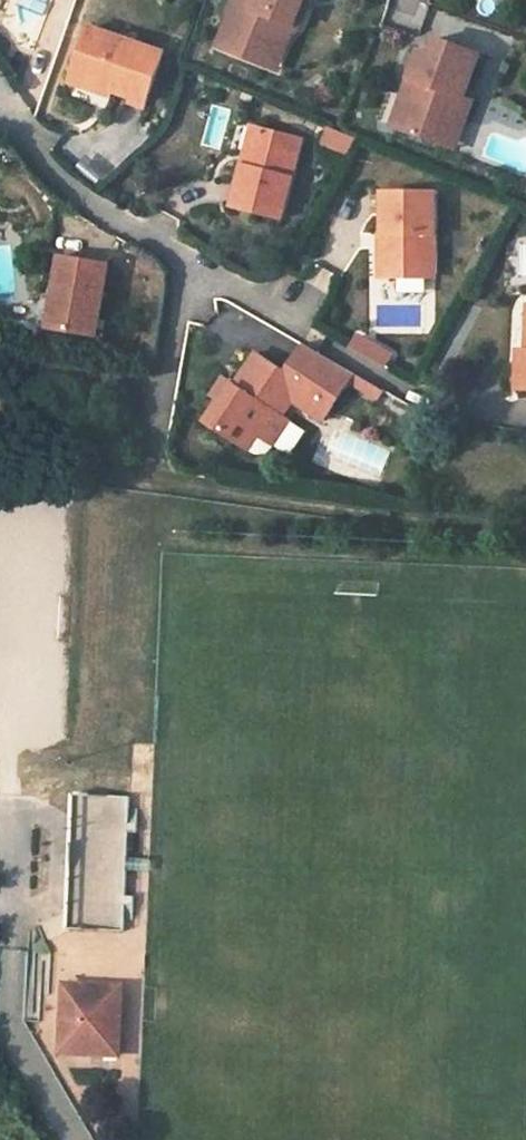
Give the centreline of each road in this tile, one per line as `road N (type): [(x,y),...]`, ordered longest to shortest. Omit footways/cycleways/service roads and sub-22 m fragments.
road 1 (residential): [(66,1139),(1,1023),(11,811)]
road 2 (residential): [(0,101),(70,193),(185,260)]
road 3 (residential): [(154,445),(185,260)]
road 4 (residential): [(185,260),(306,329)]

